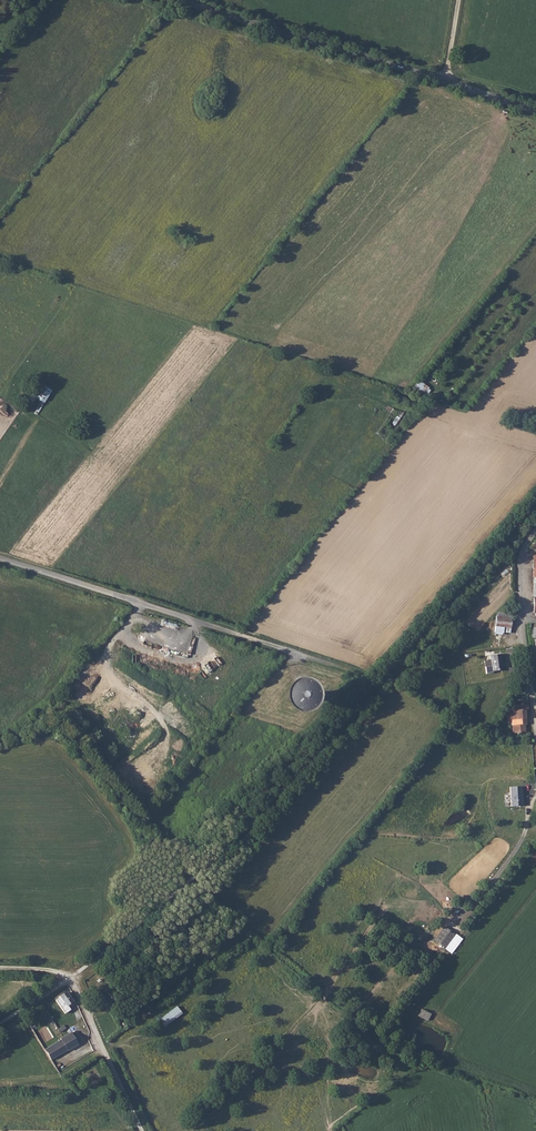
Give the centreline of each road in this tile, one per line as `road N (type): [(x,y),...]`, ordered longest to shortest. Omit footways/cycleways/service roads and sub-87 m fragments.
road 1 (unclassified): [(535,112),(178,0)]
road 2 (unclassified): [(0,558),(339,666)]
road 3 (unclassified): [(535,725),(519,561),(535,530)]
road 4 (track): [(89,1015),(142,1130)]

